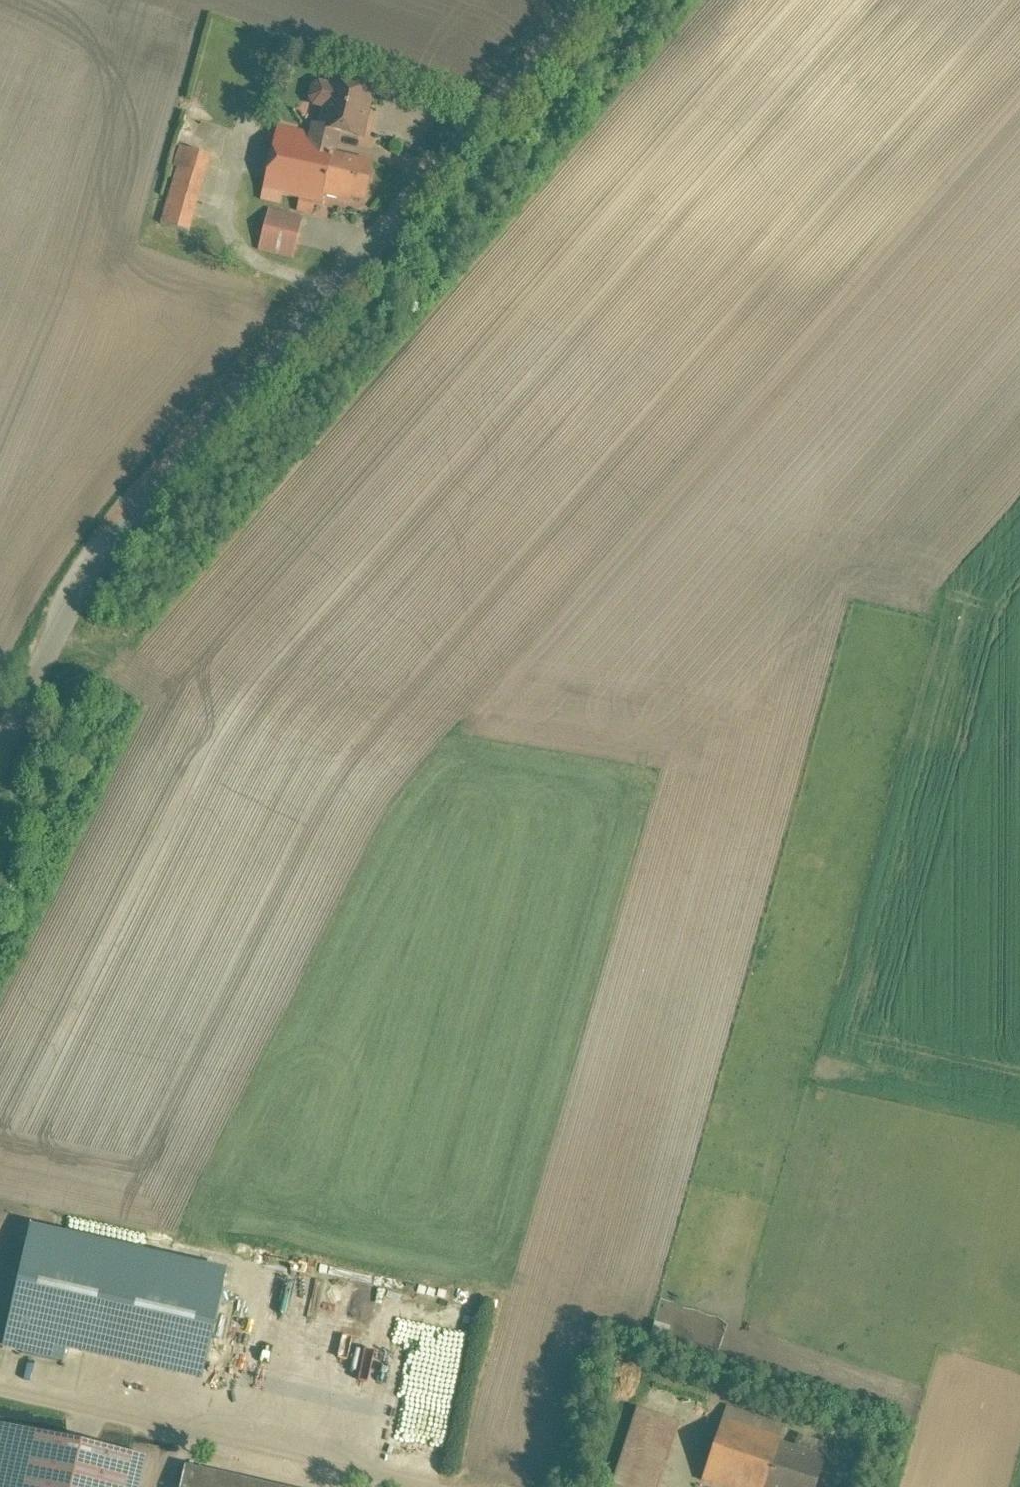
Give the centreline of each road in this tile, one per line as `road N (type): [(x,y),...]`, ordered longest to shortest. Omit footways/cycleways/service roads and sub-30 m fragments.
road 1 (unclassified): [(0,762),(115,533),(589,0)]
road 2 (unclassified): [(0,1391),(421,1486)]

